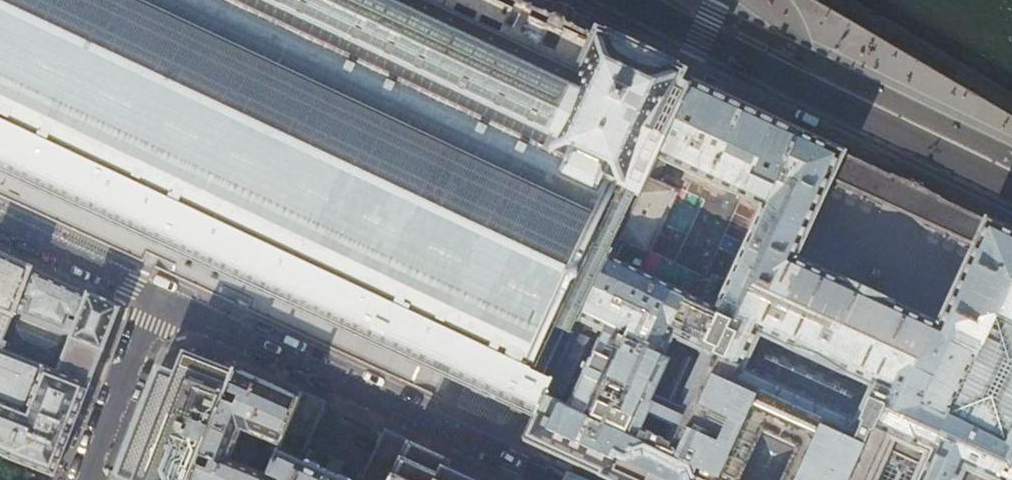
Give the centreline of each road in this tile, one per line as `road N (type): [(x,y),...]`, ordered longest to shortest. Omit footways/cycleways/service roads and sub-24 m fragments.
road 1 (residential): [(154,301),(545,479)]
road 2 (primary): [(1011,189),(640,0)]
road 3 (residential): [(90,479),(154,301)]
road 4 (residential): [(0,230),(154,301)]

